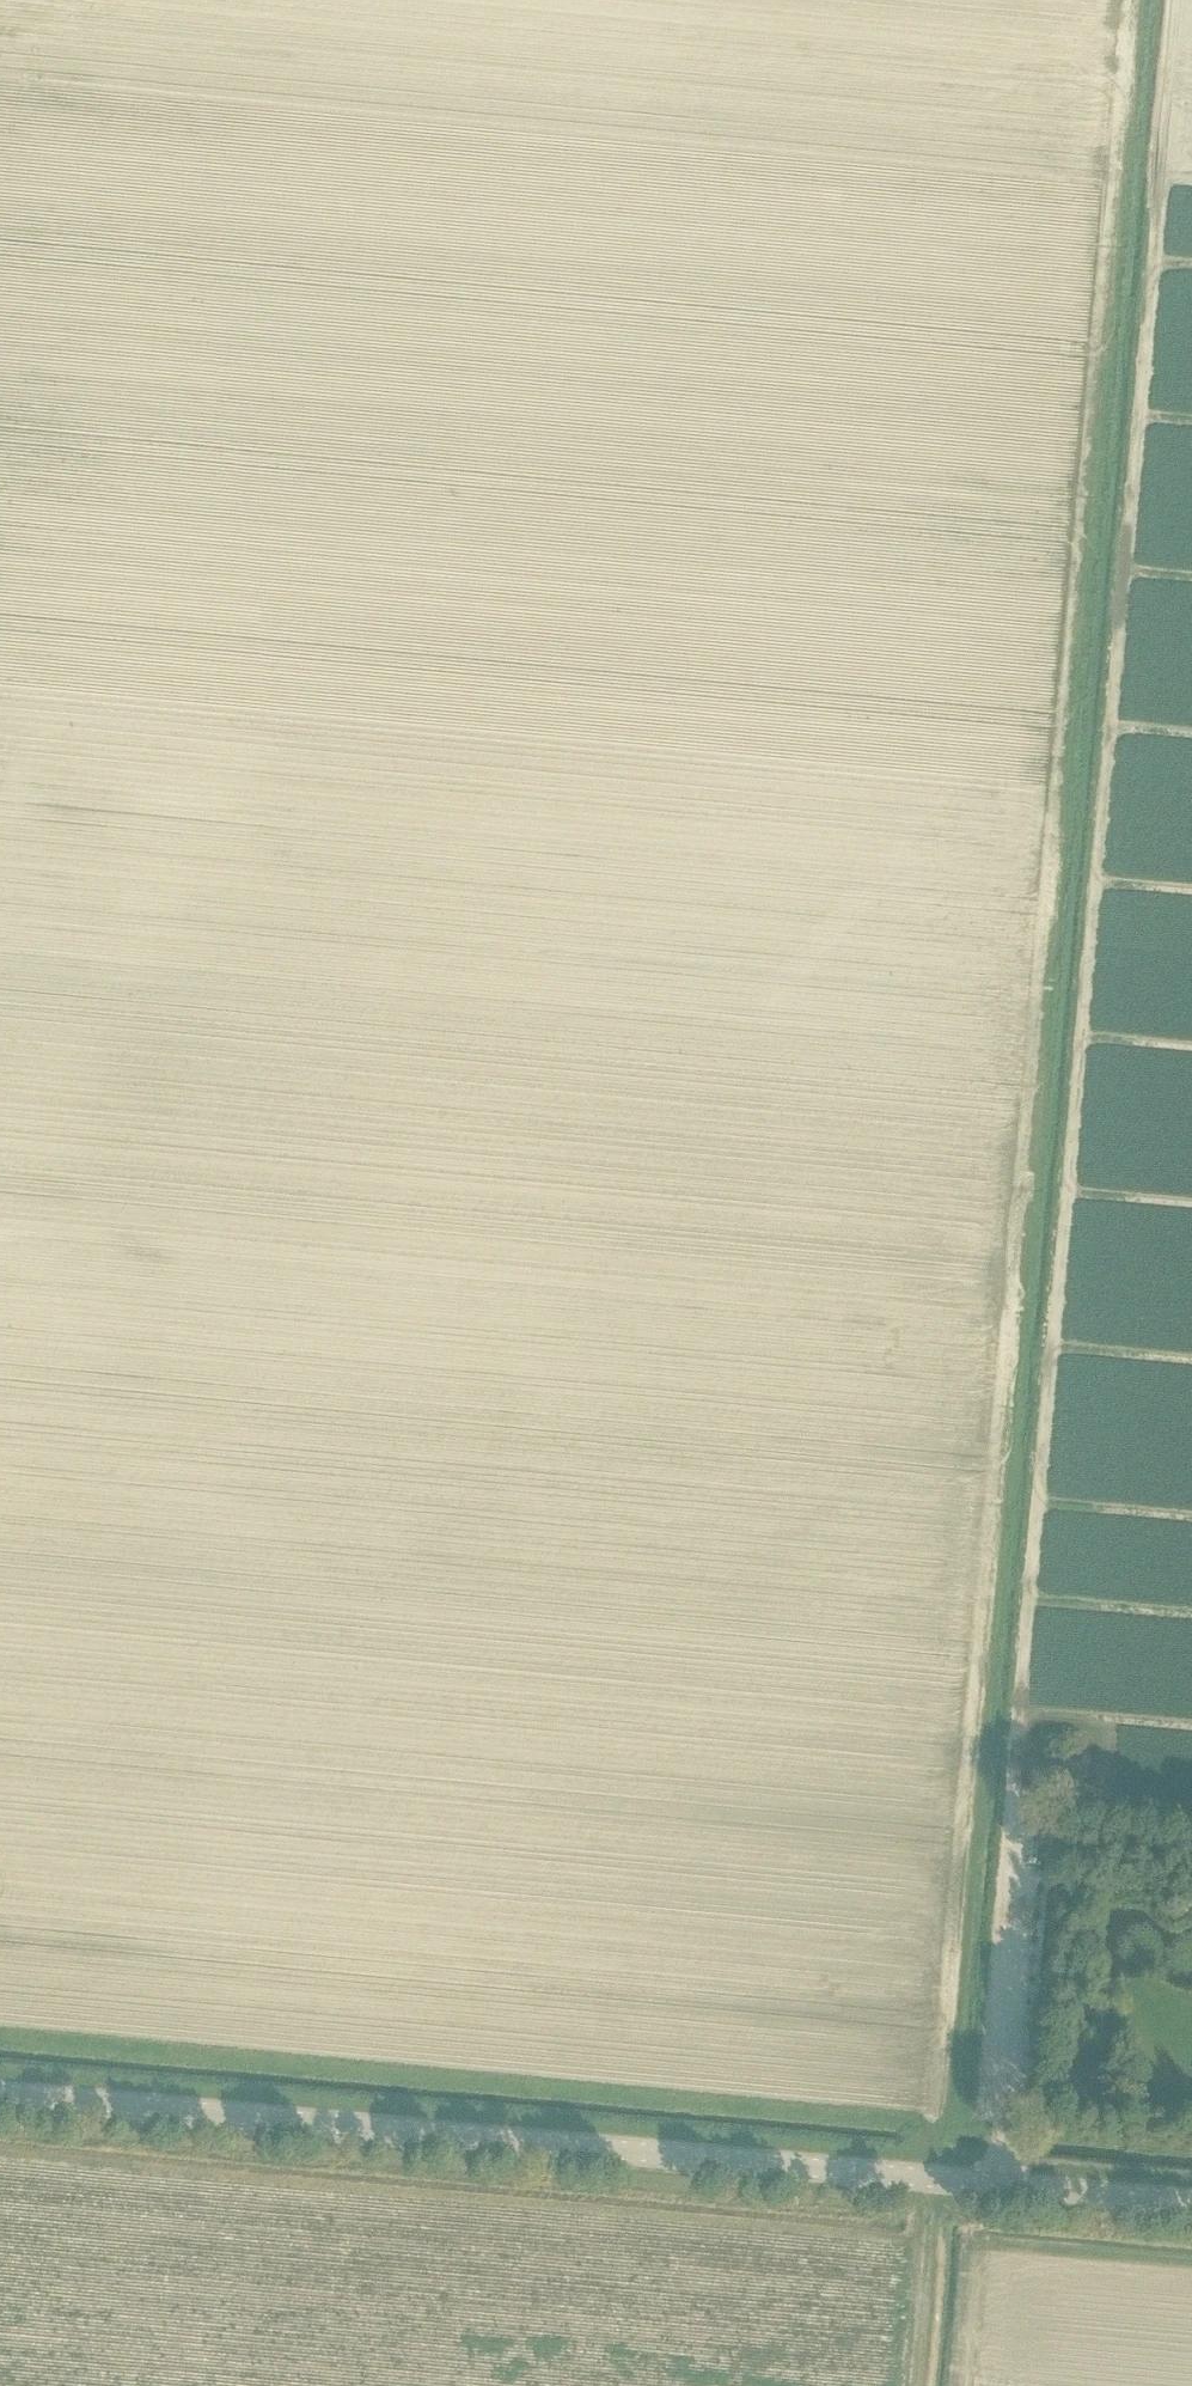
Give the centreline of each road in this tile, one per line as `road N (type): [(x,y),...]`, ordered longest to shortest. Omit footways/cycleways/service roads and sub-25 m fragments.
road 1 (tertiary): [(1191,2200),(0,2090)]

